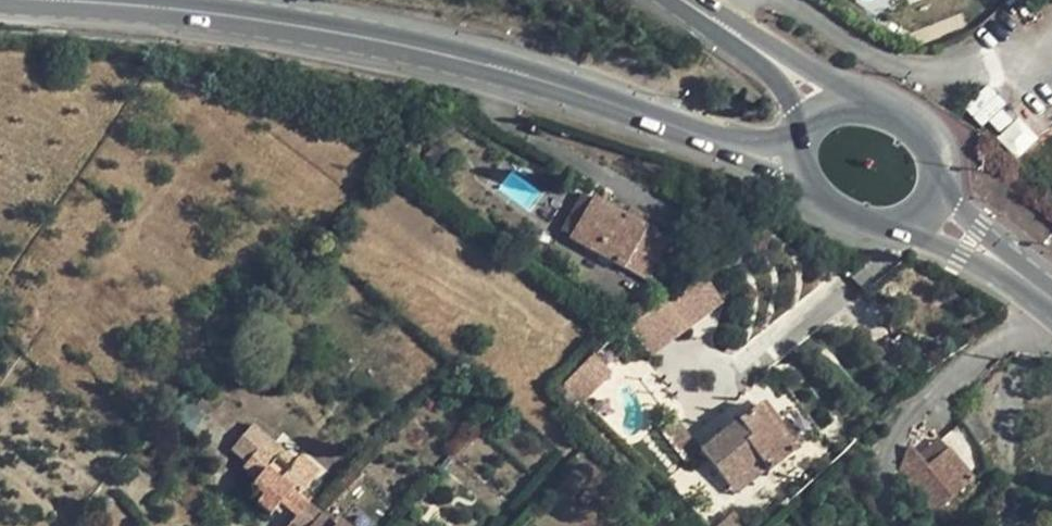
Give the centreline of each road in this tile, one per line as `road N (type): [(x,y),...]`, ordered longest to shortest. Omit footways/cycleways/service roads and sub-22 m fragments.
road 1 (tertiary): [(744,150),(512,74),(329,29),(143,3)]
road 2 (secondary): [(872,101),(740,39)]
road 3 (secondary): [(800,172),(828,203),(863,221),(908,223)]

